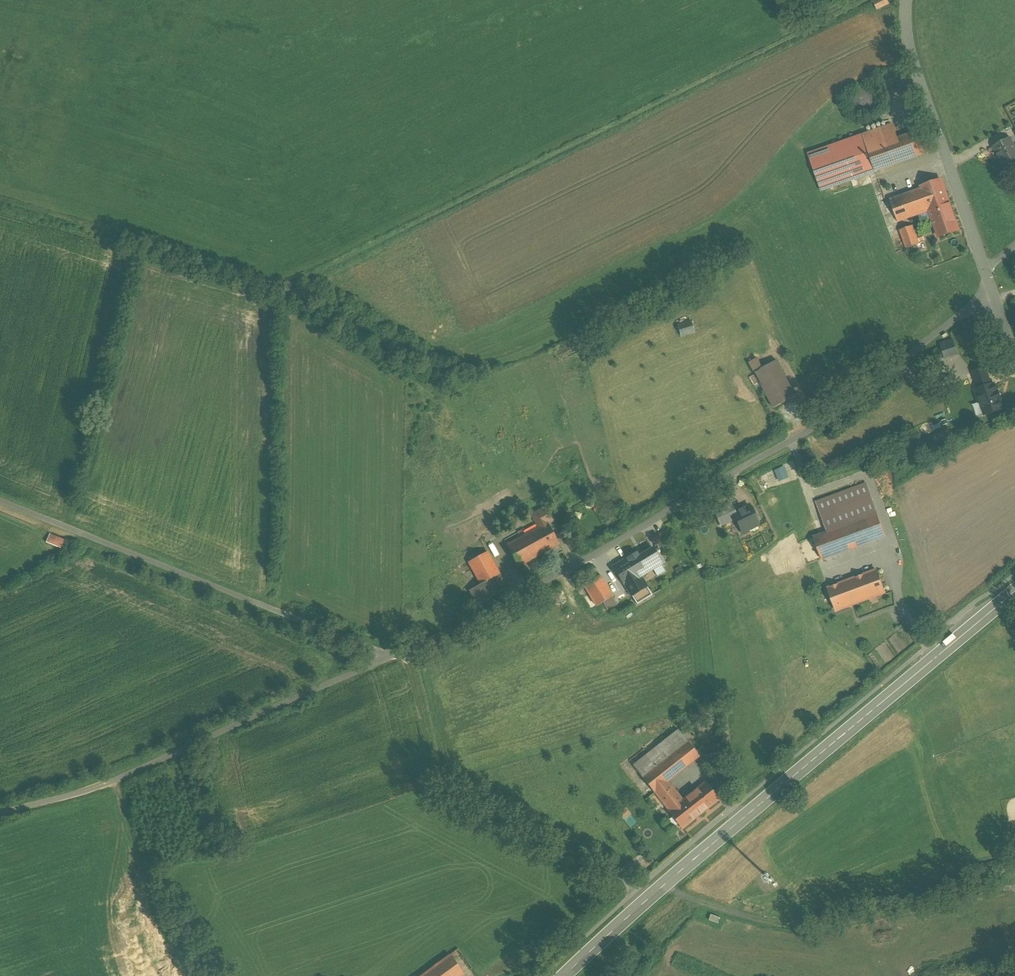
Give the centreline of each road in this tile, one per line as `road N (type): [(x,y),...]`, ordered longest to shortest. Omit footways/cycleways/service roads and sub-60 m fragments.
road 1 (unclassified): [(993,281),(807,426),(406,648)]
road 2 (secondary): [(564,975),(1014,591)]
road 3 (unclassified): [(406,648),(62,798),(0,817)]
road 4 (unclassified): [(0,485),(406,648)]
road 5 (residential): [(918,0),(929,72),(993,281)]

